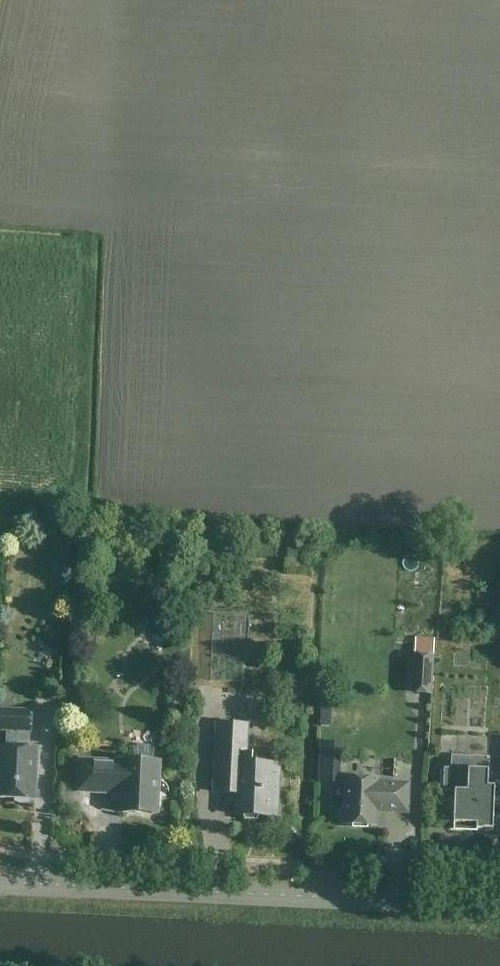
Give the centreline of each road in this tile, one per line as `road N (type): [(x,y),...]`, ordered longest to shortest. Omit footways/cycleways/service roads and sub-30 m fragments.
road 1 (tertiary): [(499,904),(0,882)]

